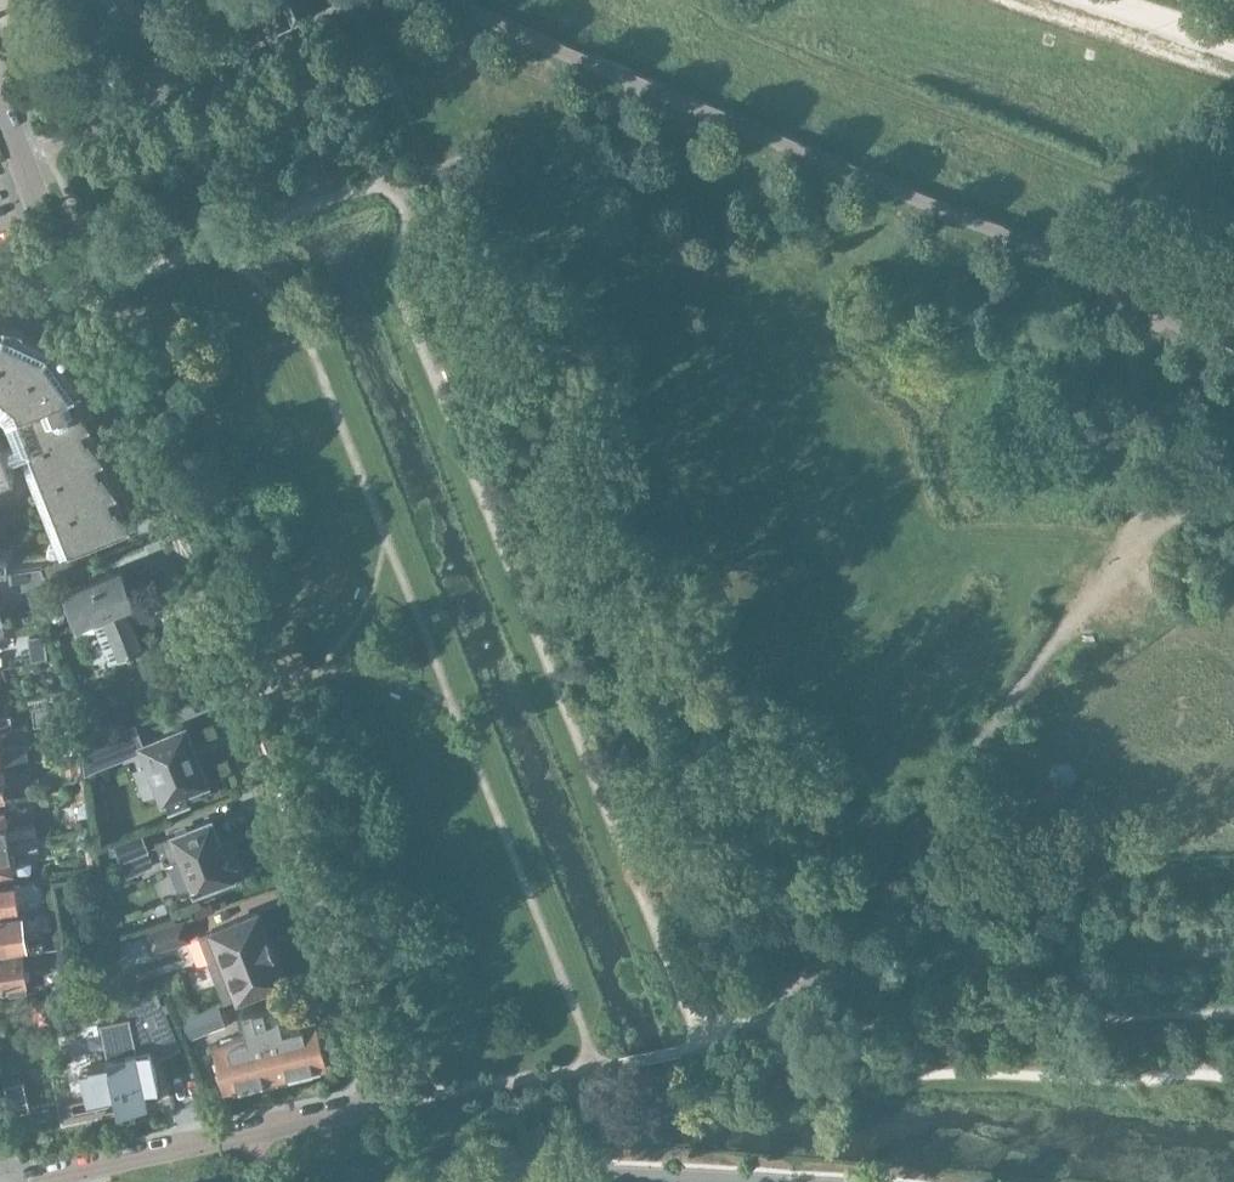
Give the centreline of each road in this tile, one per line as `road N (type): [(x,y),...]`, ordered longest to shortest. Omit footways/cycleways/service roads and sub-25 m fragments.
road 1 (residential): [(0,1181),(392,1101),(88,302),(0,98)]
road 2 (track): [(1233,235),(677,0)]
road 3 (residential): [(769,1181),(483,1173),(465,1181)]
road 4 (unclassified): [(1233,44),(1106,0)]

